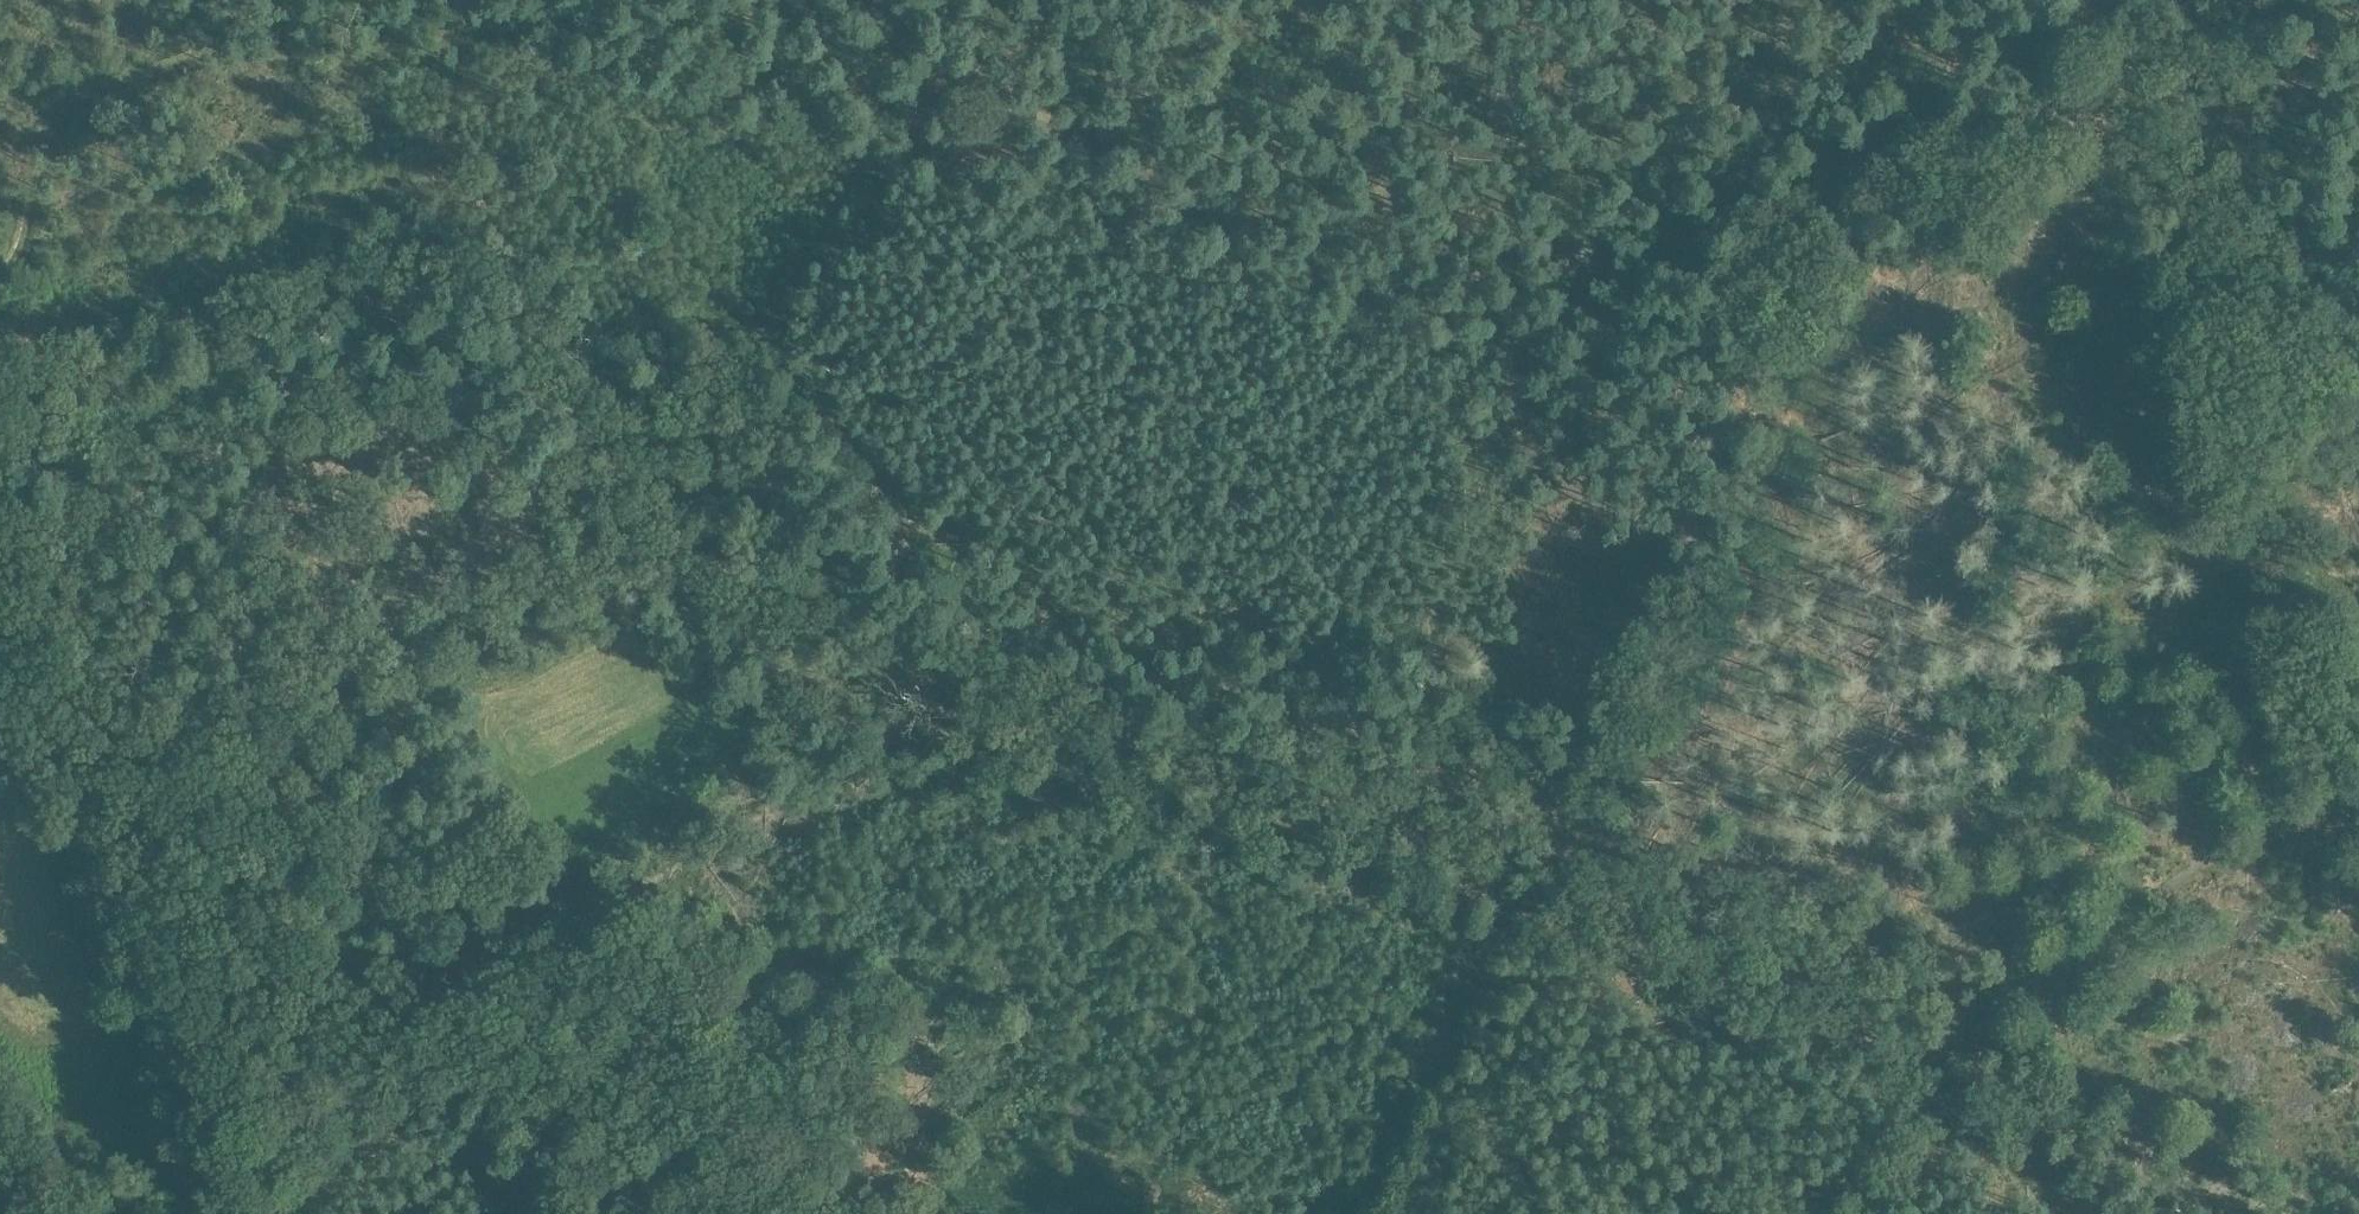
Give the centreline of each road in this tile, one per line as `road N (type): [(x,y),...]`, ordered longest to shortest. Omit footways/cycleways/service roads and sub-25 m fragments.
road 1 (track): [(0,617),(181,1027),(202,1095),(218,1213)]
road 2 (track): [(297,0),(246,32),(74,103),(49,138),(17,256),(0,272)]

